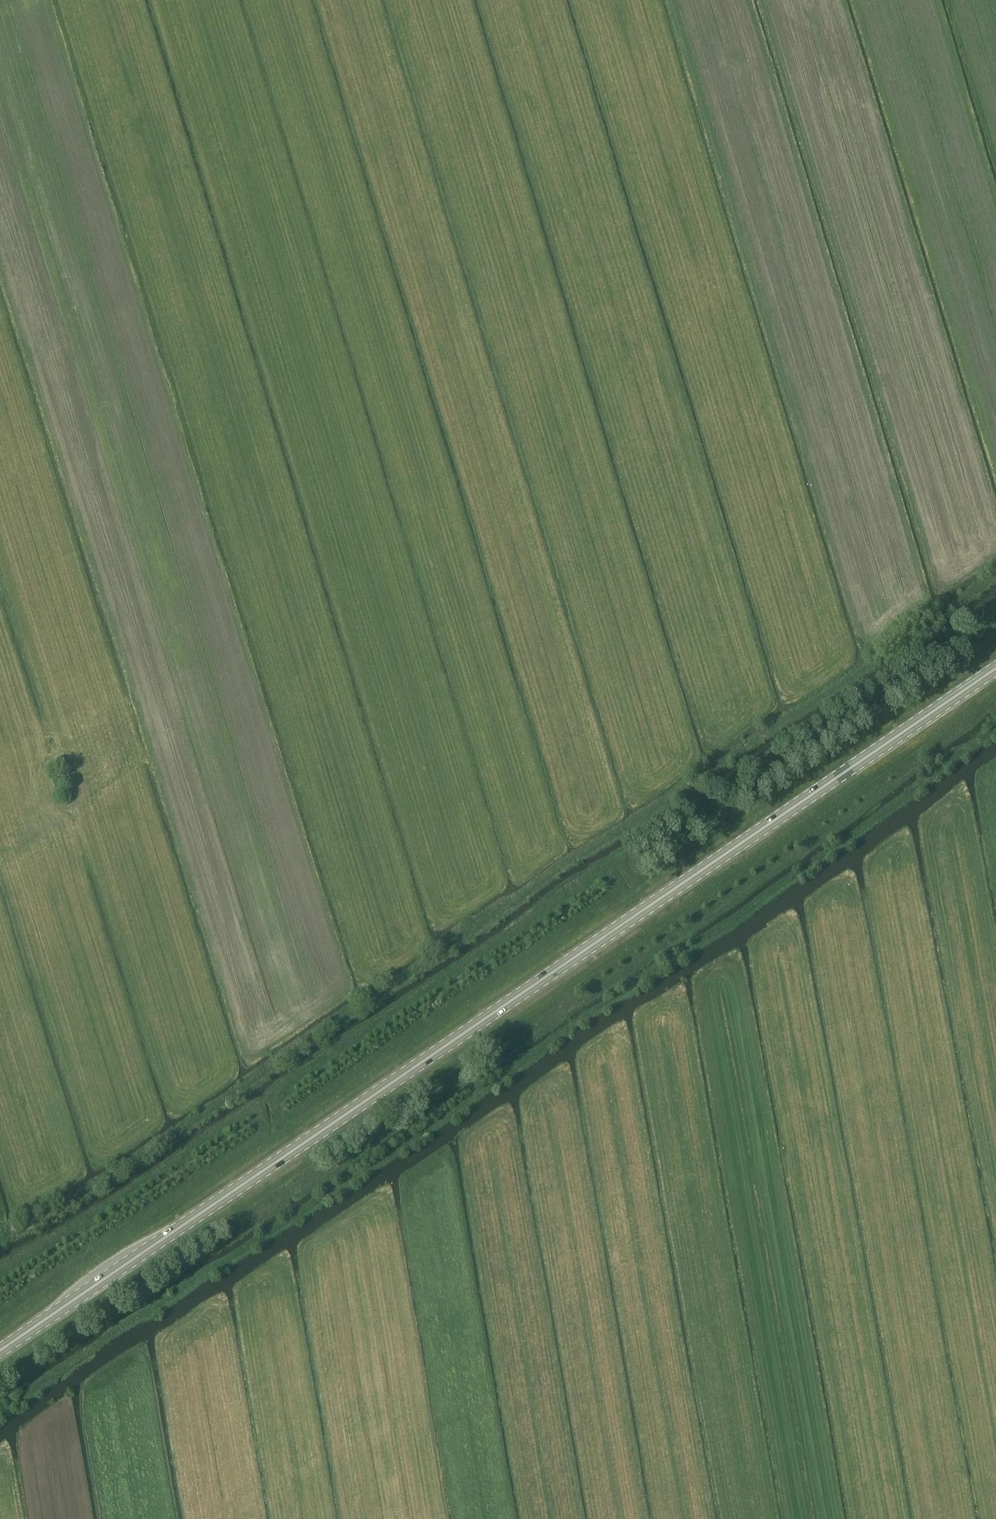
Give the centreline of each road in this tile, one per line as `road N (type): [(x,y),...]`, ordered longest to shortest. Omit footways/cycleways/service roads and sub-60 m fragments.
road 1 (track): [(0,1414),(726,927),(995,729)]
road 2 (primary): [(0,1350),(995,669)]

